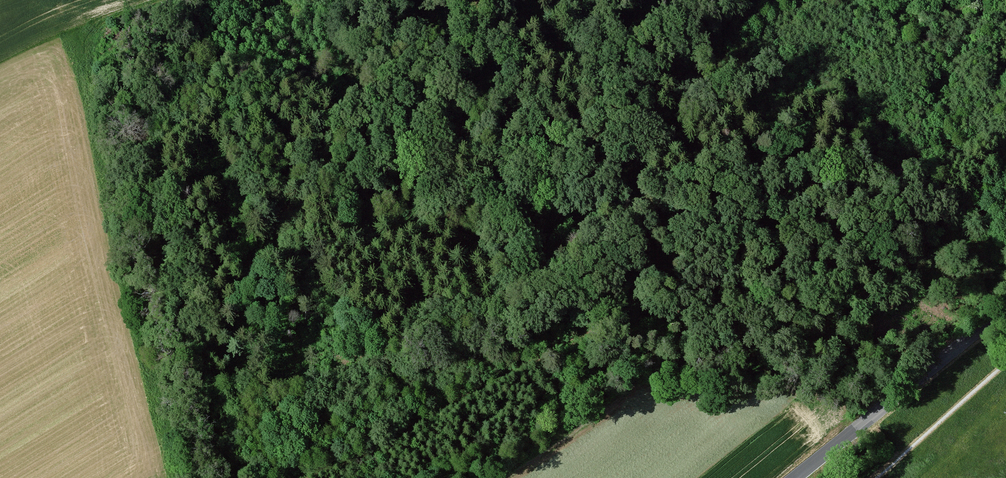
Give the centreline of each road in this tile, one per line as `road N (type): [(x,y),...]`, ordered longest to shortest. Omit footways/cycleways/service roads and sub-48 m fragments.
road 1 (track): [(1005,135),(870,177),(777,155),(608,162),(437,140),(245,73)]
road 2 (unclassified): [(794,477),(1005,311)]

